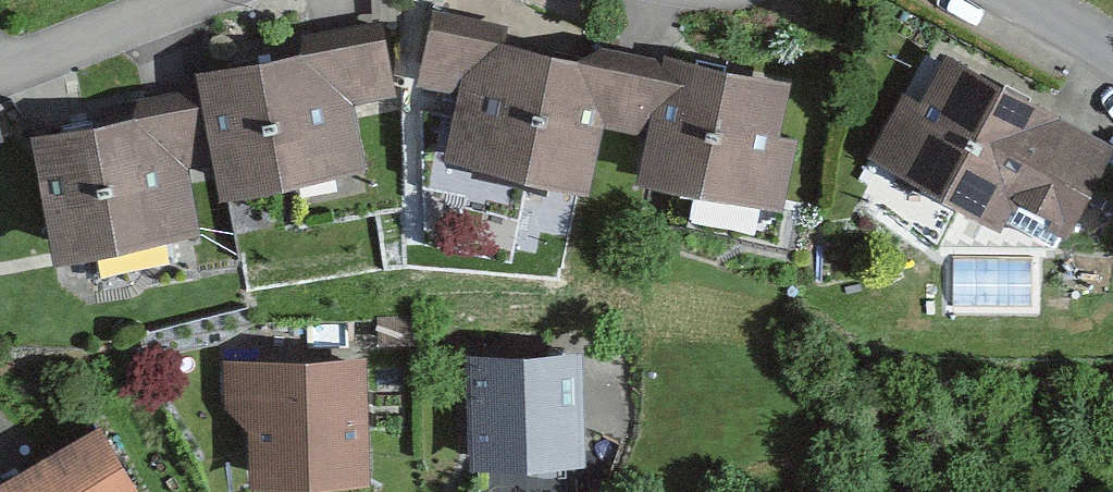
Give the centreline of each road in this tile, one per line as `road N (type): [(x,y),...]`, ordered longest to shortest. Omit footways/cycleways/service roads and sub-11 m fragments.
road 1 (residential): [(0,70),(207,0)]

